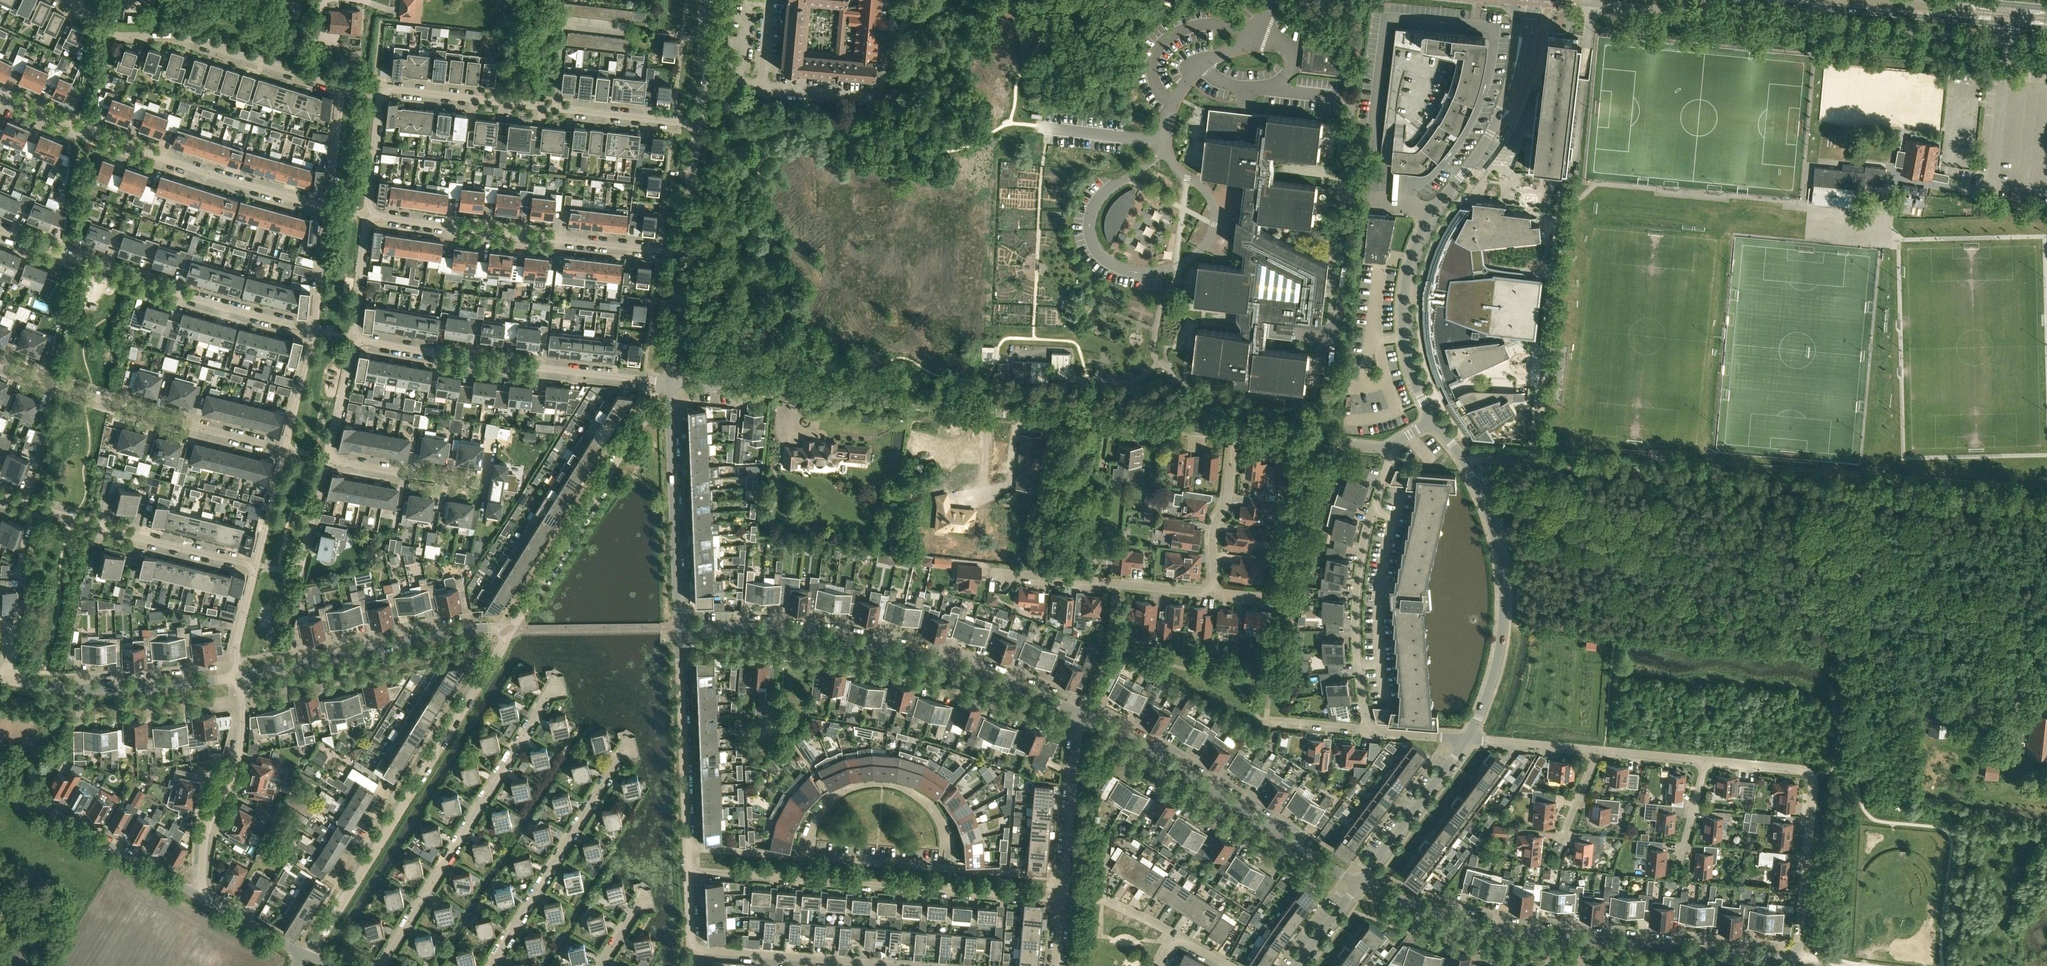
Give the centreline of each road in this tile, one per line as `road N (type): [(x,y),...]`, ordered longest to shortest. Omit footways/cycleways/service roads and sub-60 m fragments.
road 1 (unclassified): [(2046,512),(1465,463)]
road 2 (unclassified): [(1235,435),(668,383)]
road 3 (unclassified): [(1433,420),(1406,348),(1407,279),(1425,225),(1499,115),(1525,0)]
road 4 (unclassified): [(1579,3),(2009,41)]
road 5 (residential): [(330,213),(343,88),(184,37),(110,34),(69,0)]
road 6 (unclassified): [(1082,715),(893,649),(802,633),(680,626)]
road 7 (residential): [(304,958),(514,628)]
road 8 (residential): [(1063,879),(687,848)]
road 9 (unclassified): [(1725,953),(1500,930),(1359,883)]
road 10 (residential): [(688,873),(1061,901)]
road 11 (residential): [(330,213),(160,160),(0,97)]
road 12 (residential): [(314,331),(193,302),(0,230)]
road 13 (residential): [(380,965),(554,685)]
road 14 (unclassified): [(1359,883),(1082,715)]
road 15 (residential): [(668,383),(491,364),(354,338)]
road 16 (residential): [(681,254),(367,217)]
road 17 (residential): [(698,124),(384,93)]
road 18 (secondary): [(1733,0),(2046,29)]
road 19 (residential): [(286,450),(0,364)]
road 20 (residential): [(1798,959),(1811,778),(1798,769),(1704,761)]
road 21 (unclassified): [(514,628),(668,383)]
road 22 (unclassified): [(1466,739),(1494,672),(1503,595),(1495,534),(1465,463)]
road 23 (unclassified): [(1366,732),(1358,592),(1387,450)]
road 24 (unclassified): [(238,677),(442,634),(514,628)]
road 25 (residential): [(258,567),(0,496)]
road 26 (residential): [(490,965),(622,750)]
road 27 (unclassified): [(680,626),(668,383)]
road 28 (unclassified): [(203,900),(0,784)]
road 29 (unclassified): [(238,677),(117,689),(7,681)]
road 30 (residential): [(203,900),(204,840),(240,748),(238,677)]
road 31 (unclassified): [(687,848),(680,626)]
road 32 (unclassified): [(1213,594),(995,576)]
road 33 (residential): [(881,965),(691,950)]
road 34 (unclassified): [(1359,883),(1466,739)]
road 35 (unclassified): [(1063,879),(1082,715)]
road 36 (unclassified): [(1213,594),(1215,526),(1232,492),(1235,435)]
road 37 (residential): [(485,484),(326,460)]
road 38 (unclassified): [(1387,450),(1235,435)]
road 39 (unclassified): [(681,254),(698,124)]
road 40 (unclassified): [(668,383),(681,254)]
road 41 (residential): [(1594,752),(1466,739)]
road 42 (residential): [(326,460),(354,338)]
road 43 (residential): [(367,217),(384,93)]
road 44 (residential): [(286,450),(314,331)]
road 45 (residential): [(354,338),(367,217)]

